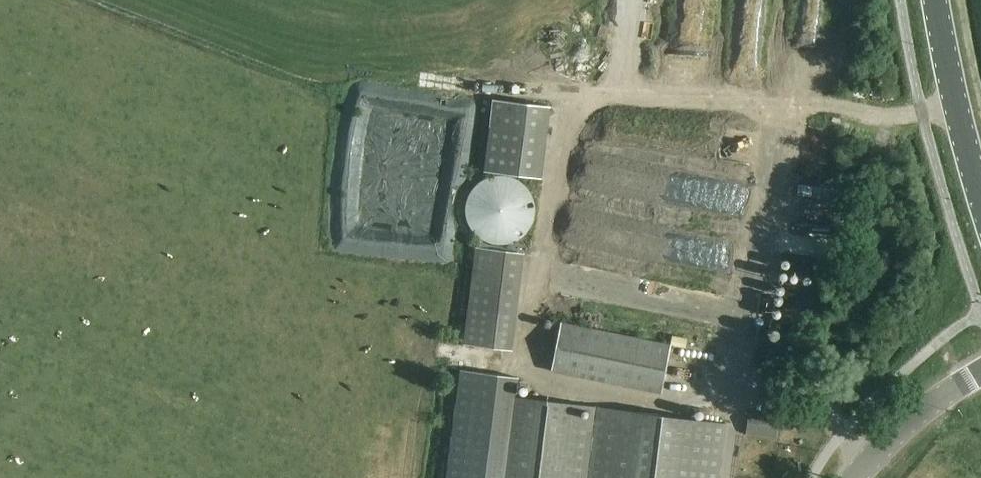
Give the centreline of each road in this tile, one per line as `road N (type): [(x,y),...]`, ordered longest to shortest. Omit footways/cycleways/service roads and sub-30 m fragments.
road 1 (secondary): [(980,199),(936,0)]
road 2 (secondary): [(853,477),(904,424),(980,370)]

